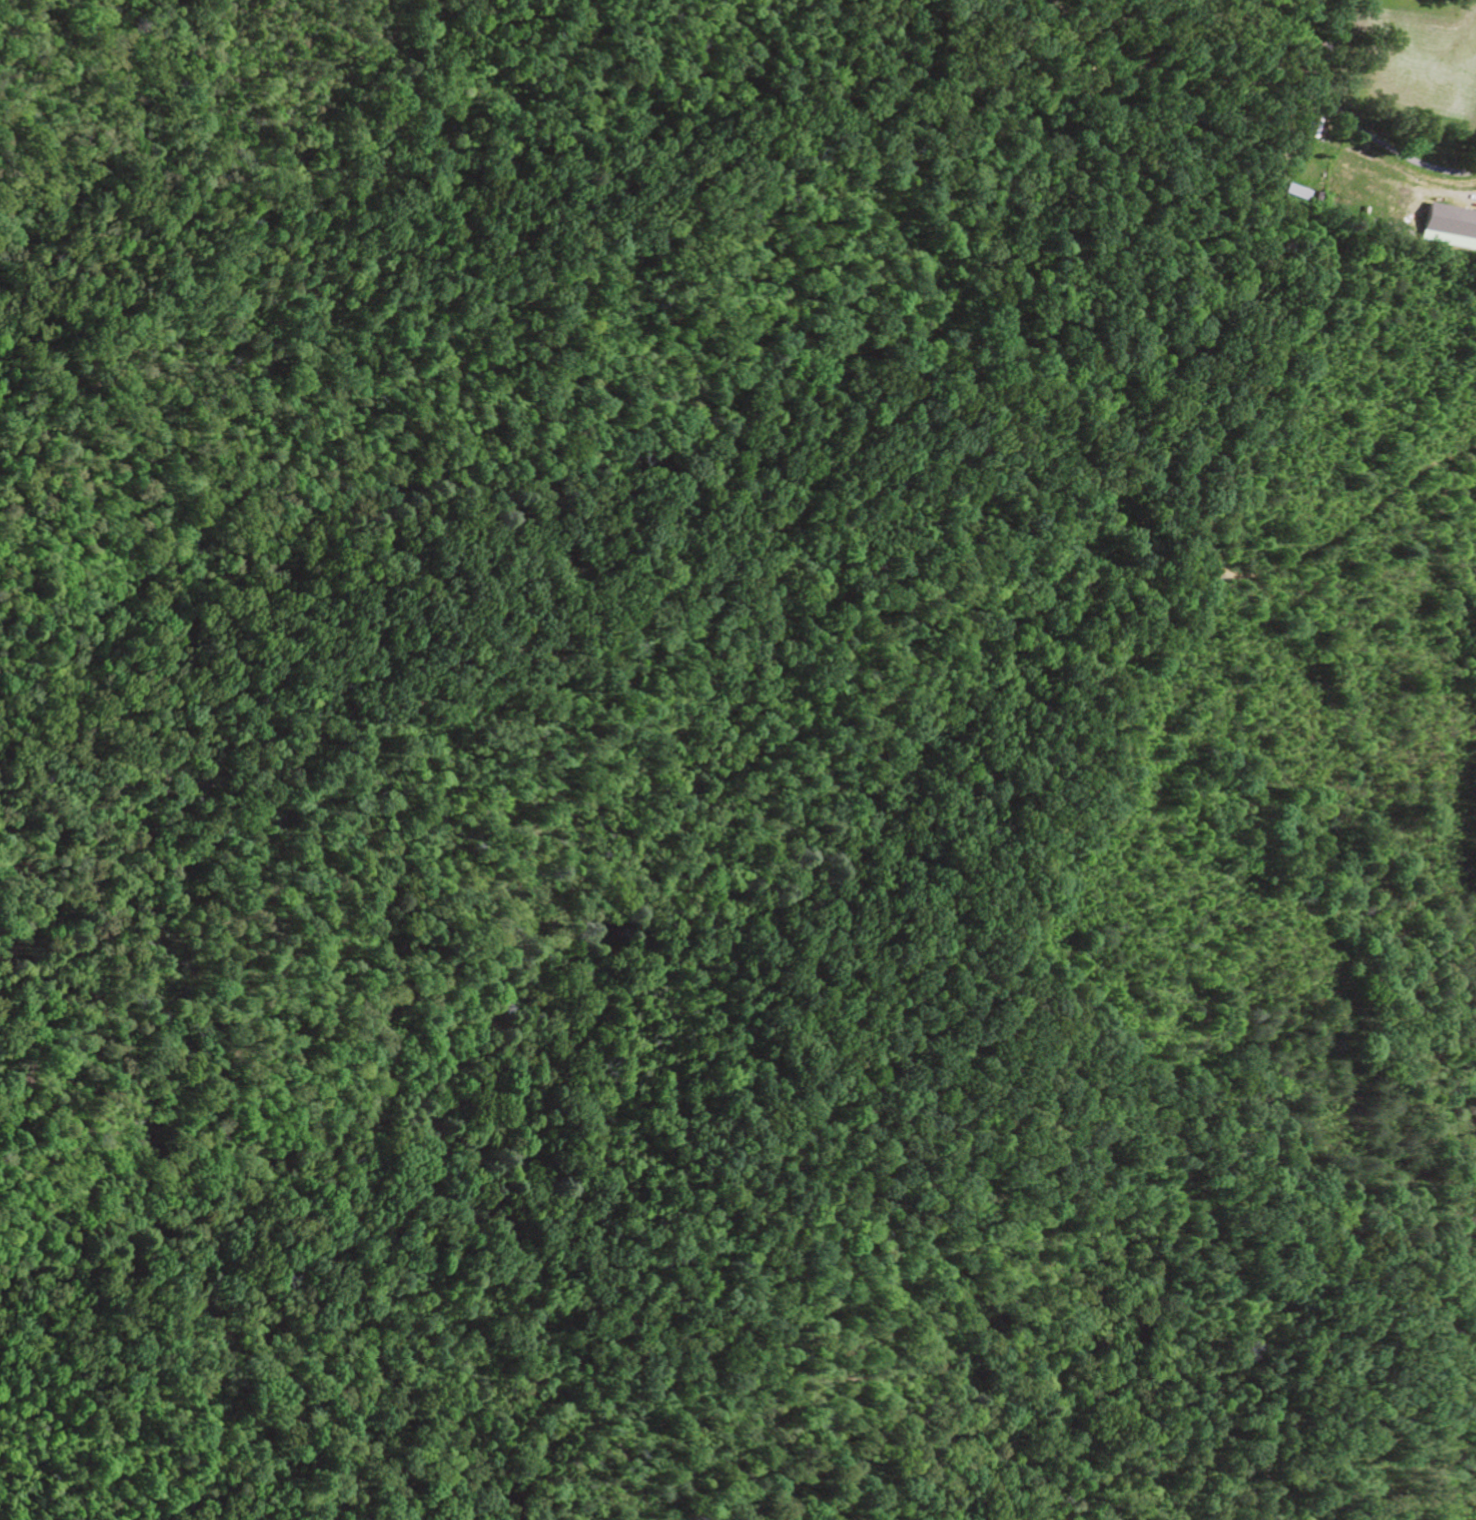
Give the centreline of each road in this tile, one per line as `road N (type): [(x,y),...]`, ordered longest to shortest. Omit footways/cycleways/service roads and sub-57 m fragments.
road 1 (residential): [(1475,175),(1401,158),(1331,106),(1322,78),(1344,0)]

